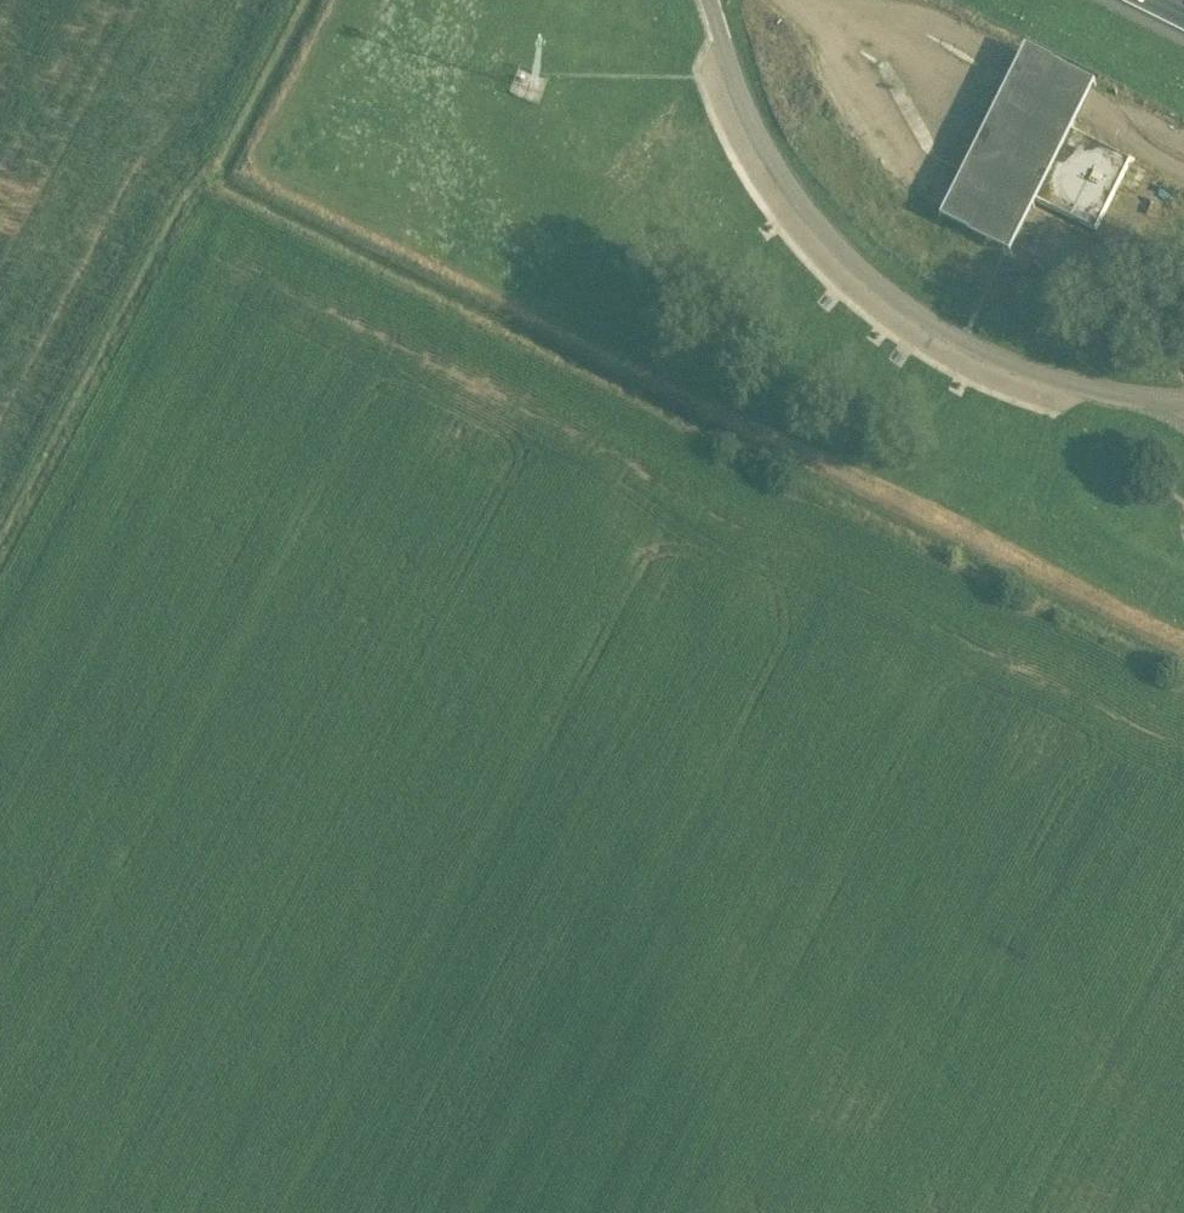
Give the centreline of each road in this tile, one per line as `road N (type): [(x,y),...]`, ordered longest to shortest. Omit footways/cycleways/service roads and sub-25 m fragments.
road 1 (motorway): [(920,0),(976,37),(1122,164),(1183,243)]

